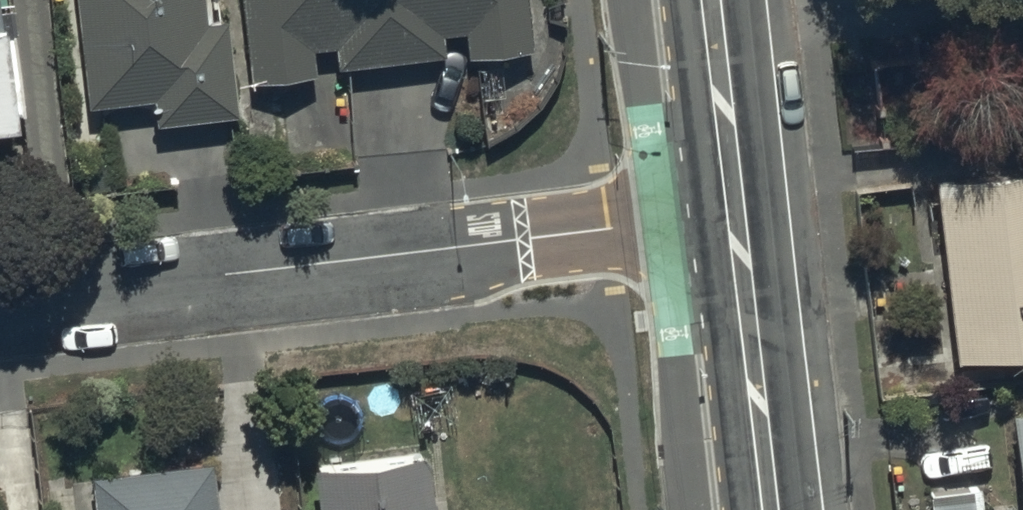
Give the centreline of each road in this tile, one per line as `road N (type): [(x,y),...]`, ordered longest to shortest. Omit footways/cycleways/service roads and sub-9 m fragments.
road 1 (residential): [(734,206),(0,295)]
road 2 (tertiary): [(768,509),(734,206)]
road 3 (tertiary): [(734,206),(713,0)]

